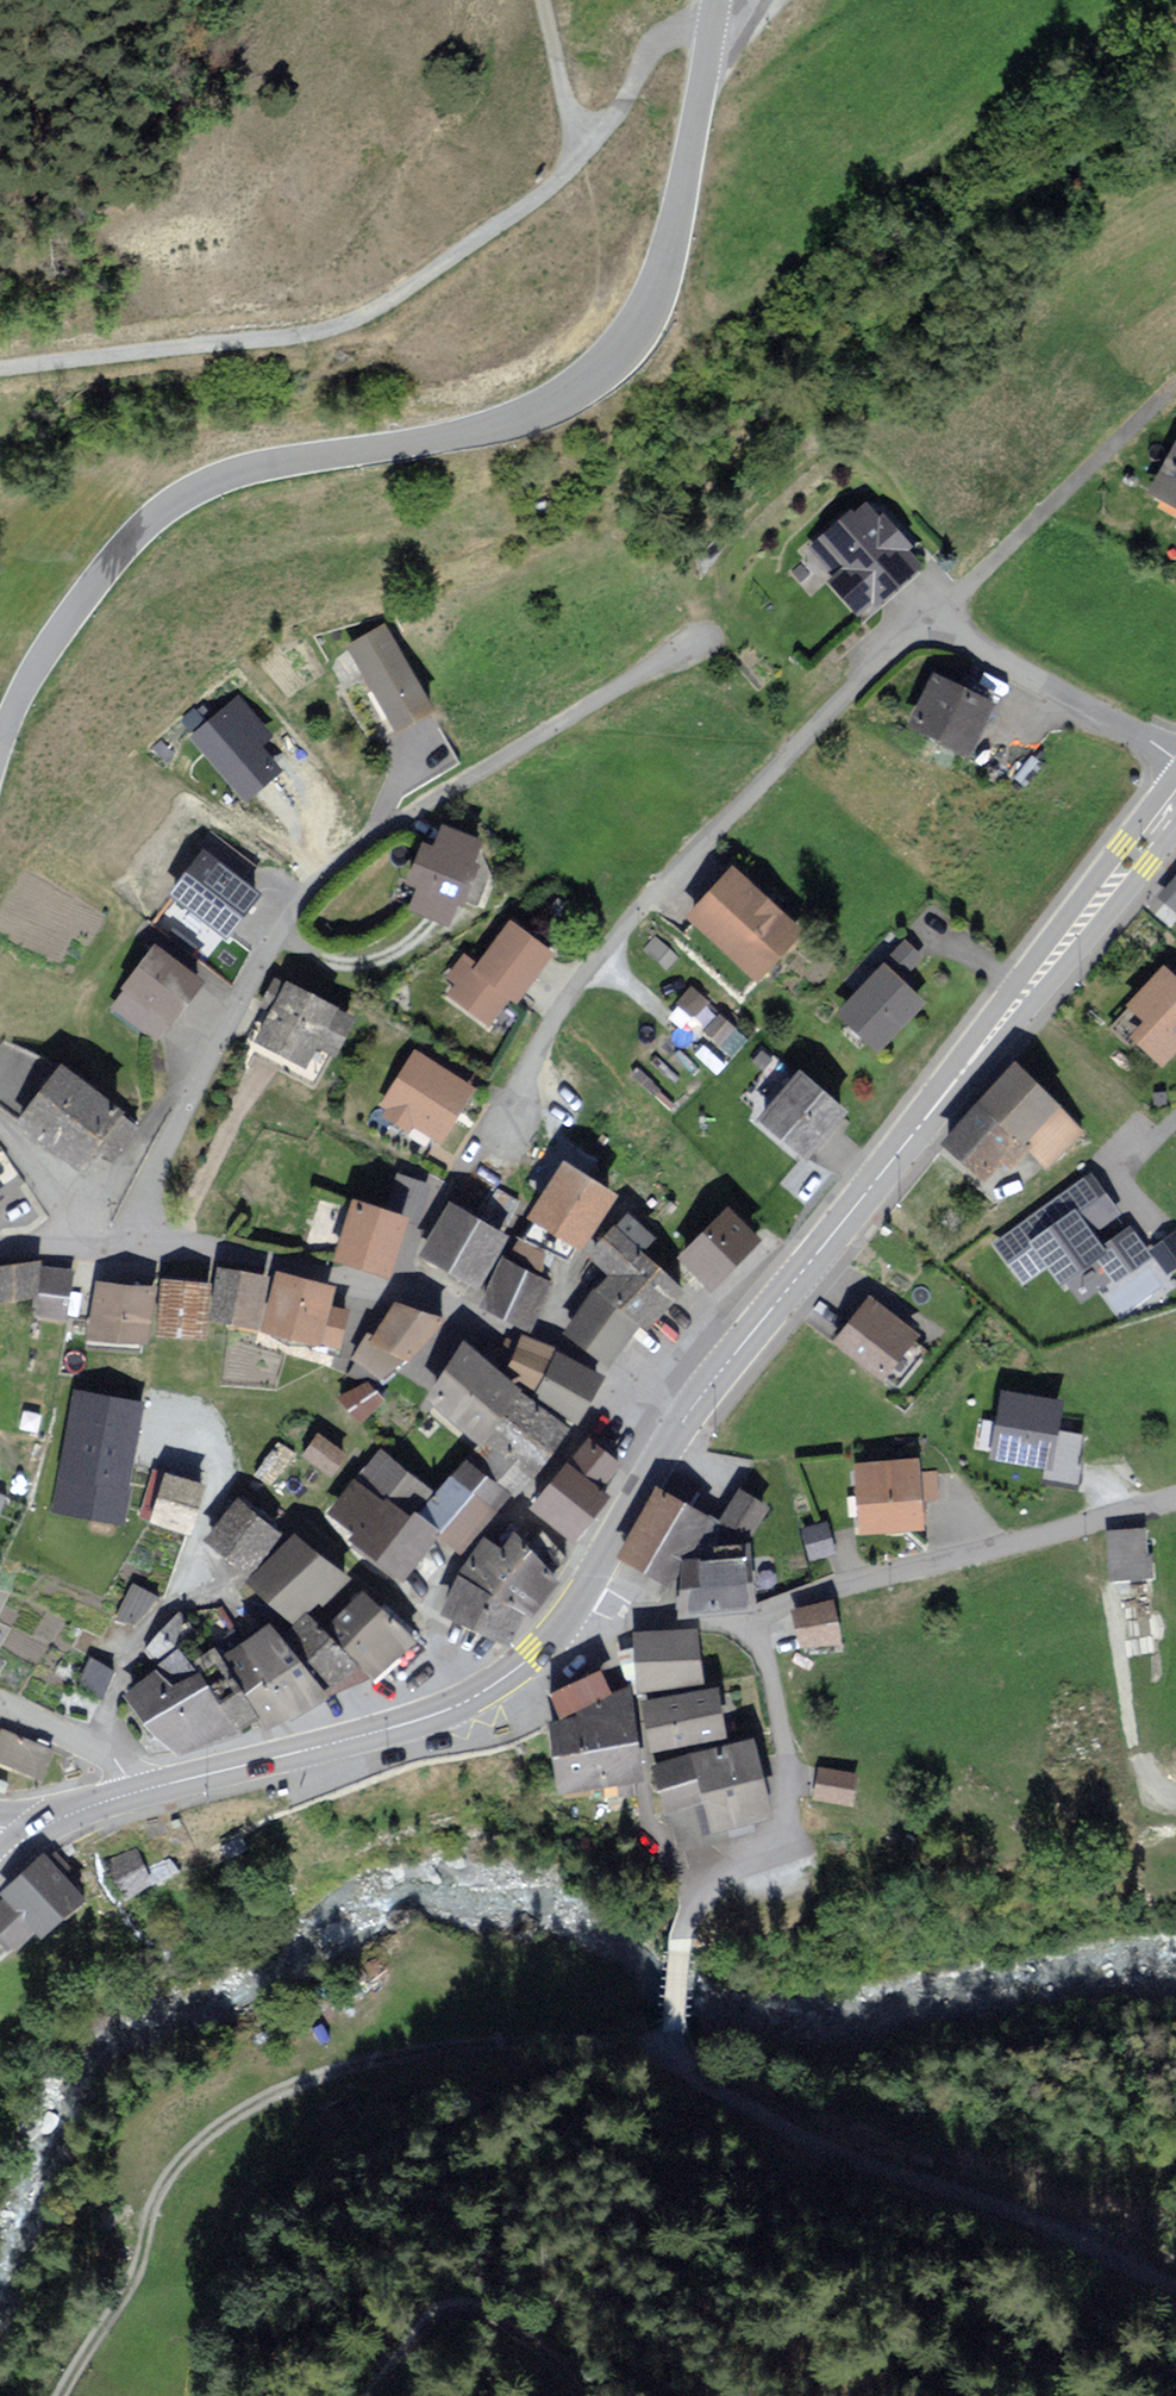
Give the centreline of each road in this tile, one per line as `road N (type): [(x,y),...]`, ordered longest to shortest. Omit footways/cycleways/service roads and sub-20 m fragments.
road 1 (secondary): [(0,739),(75,609),(124,547),(174,501),(266,466),(509,420),(565,398),(607,368),(639,325),(665,259),(716,0)]
road 2 (residential): [(693,648),(381,830),(297,898),(156,1141),(114,1250)]
road 3 (track): [(0,368),(306,334),(343,322),(531,201),(585,147),(644,54),(667,33),(711,30)]
road 4 (track): [(59,2395),(127,2291),(148,2250),(152,2203),(175,2161),(240,2110),(301,2076),(425,2047),(673,2030)]
road 5 (secondary): [(1175,807),(683,1419)]
road 6 (residential): [(941,628),(897,640),(669,876),(560,1008),(488,1142)]
road 7 (track): [(1175,2292),(913,2176),(806,2142),(751,2103),(701,2081),(674,2048),(680,1948)]
road 8 (residential): [(114,1250),(276,1265),(474,1313),(610,1369),(683,1419)]
road 9 (secondary): [(580,1595),(535,1652),(456,1706),(135,1793)]
road 10 (unclassified): [(742,1620),(1175,1497)]
road 11 (unclassified): [(680,1948),(688,1900),(760,1839),(785,1808),(790,1782),(771,1676),(742,1620)]
road 12 (residential): [(1165,394),(969,585),(941,628)]
road 13 (track): [(586,2395),(521,2329),(449,2305),(409,2320),(358,2395)]
road 14 (residential): [(1175,757),(941,628)]
road 15 (secondary): [(683,1419),(580,1595)]
road 16 (unclassified): [(580,1595),(656,1620),(742,1620)]
road 17 (residential): [(135,1793),(95,1749),(0,1705)]
road 18 (track): [(585,147),(542,0)]

